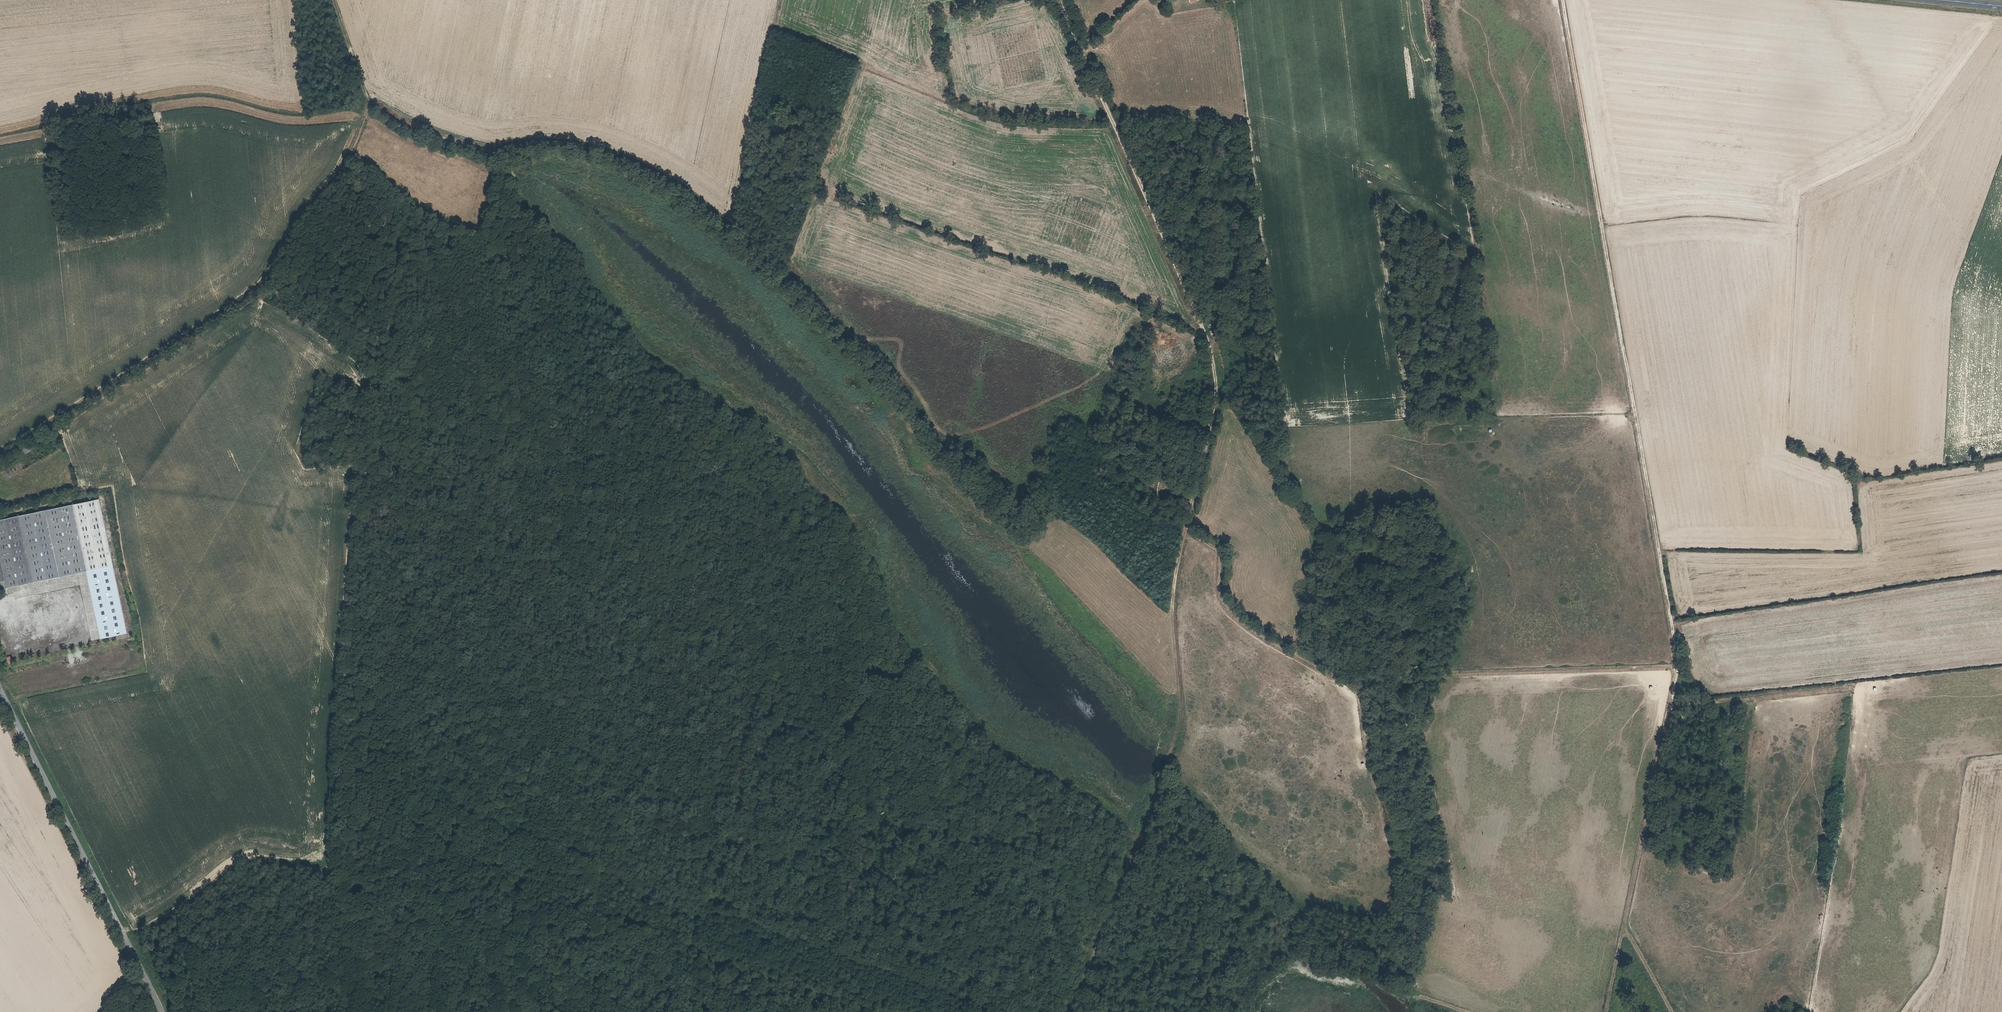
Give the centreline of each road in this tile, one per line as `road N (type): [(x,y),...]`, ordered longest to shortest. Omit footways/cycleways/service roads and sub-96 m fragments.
road 1 (track): [(1061,0),(1214,367),(1207,439),(1174,578),(1180,725),(1116,897)]
road 2 (track): [(1676,664),(1565,0)]
road 3 (unclassified): [(163,1011),(0,692)]

